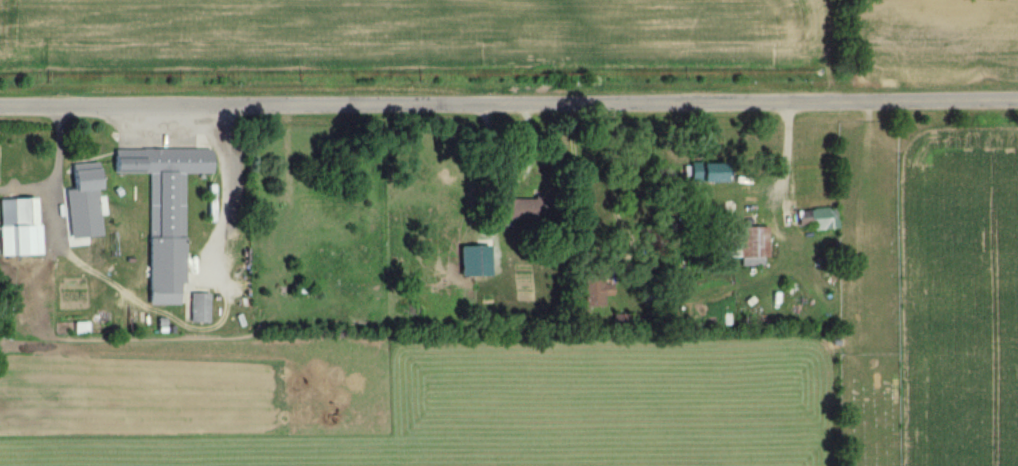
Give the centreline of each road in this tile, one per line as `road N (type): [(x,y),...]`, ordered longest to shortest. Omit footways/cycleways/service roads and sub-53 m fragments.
road 1 (residential): [(0,102),(1017,95)]

